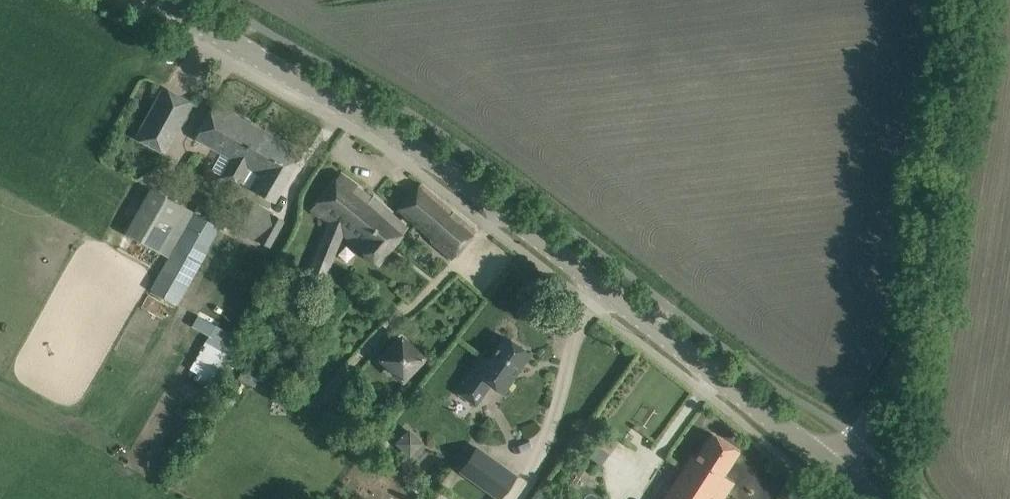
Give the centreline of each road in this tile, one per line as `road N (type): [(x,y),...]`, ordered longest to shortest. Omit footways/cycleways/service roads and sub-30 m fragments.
road 1 (tertiary): [(830,463),(460,178),(162,0)]
road 2 (unclassified): [(830,463),(917,340),(973,0)]

